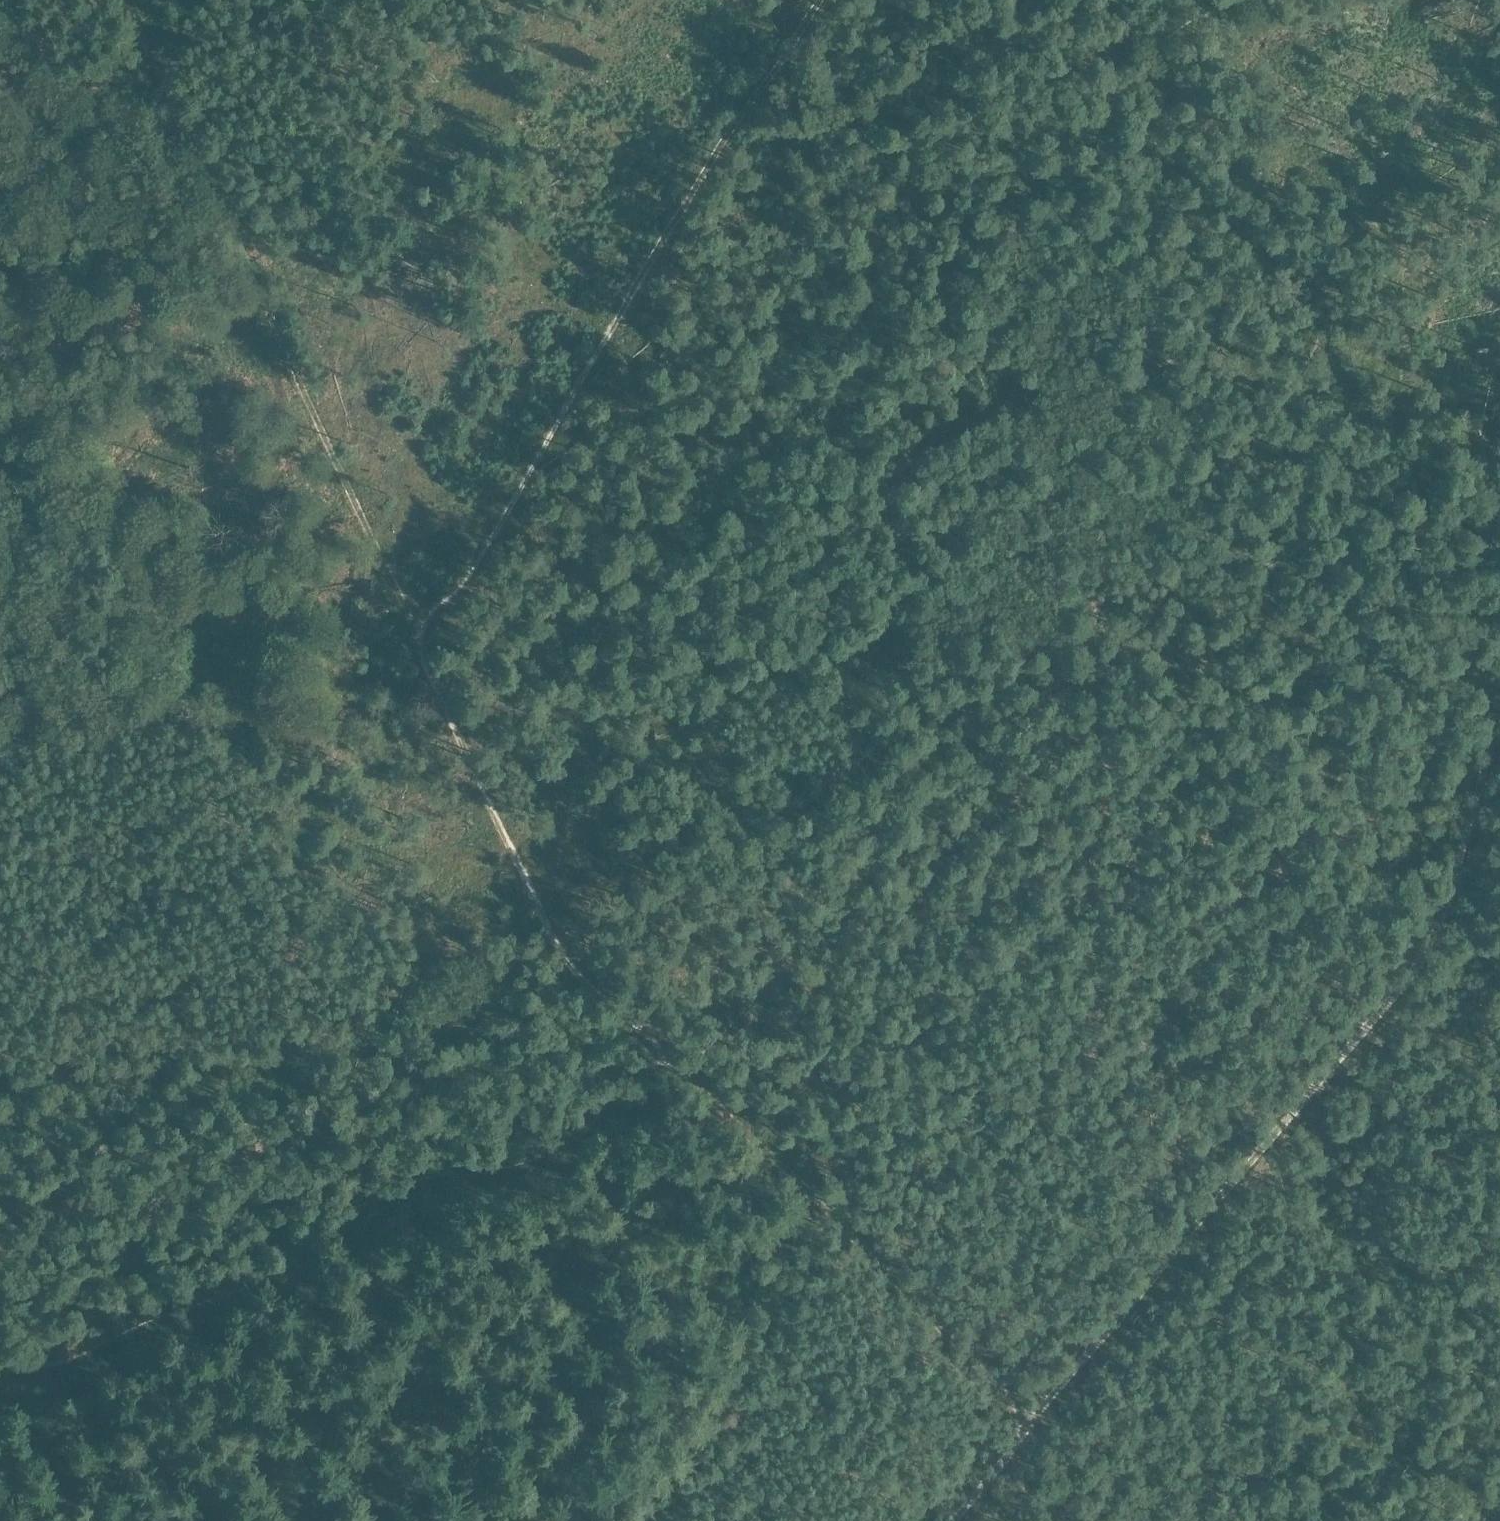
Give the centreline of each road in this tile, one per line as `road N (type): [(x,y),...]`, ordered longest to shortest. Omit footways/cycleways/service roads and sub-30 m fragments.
road 1 (track): [(954,1520),(1407,981),(1444,913),(1499,732)]
road 2 (track): [(410,615),(442,601),(471,572),(728,136),(817,0)]
road 3 (track): [(410,615),(125,0)]
road 4 (track): [(672,1061),(557,945),(461,746),(410,615)]
road 5 (track): [(1034,1420),(672,1061)]

